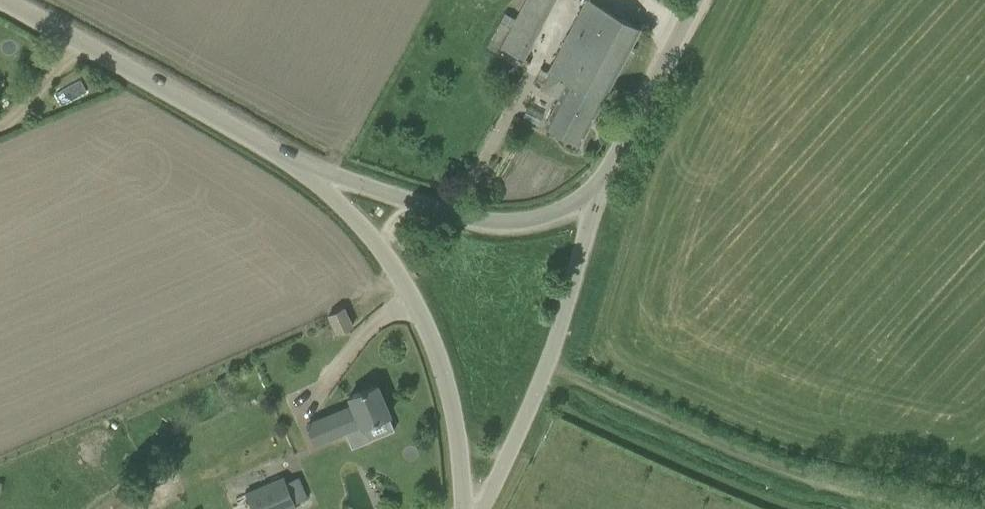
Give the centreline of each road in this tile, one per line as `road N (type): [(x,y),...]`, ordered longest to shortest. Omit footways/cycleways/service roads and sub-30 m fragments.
road 1 (track): [(547,367),(809,478),(942,508)]
road 2 (unclassified): [(468,508),(450,397),(429,329),(398,269),(302,165)]
road 3 (unclassified): [(302,165),(4,0)]
road 4 (unclassified): [(482,508),(547,367),(602,192)]
road 5 (unclassified): [(602,192),(529,221),(472,220),(302,165)]
road 6 (unclassified): [(602,192),(697,0)]

